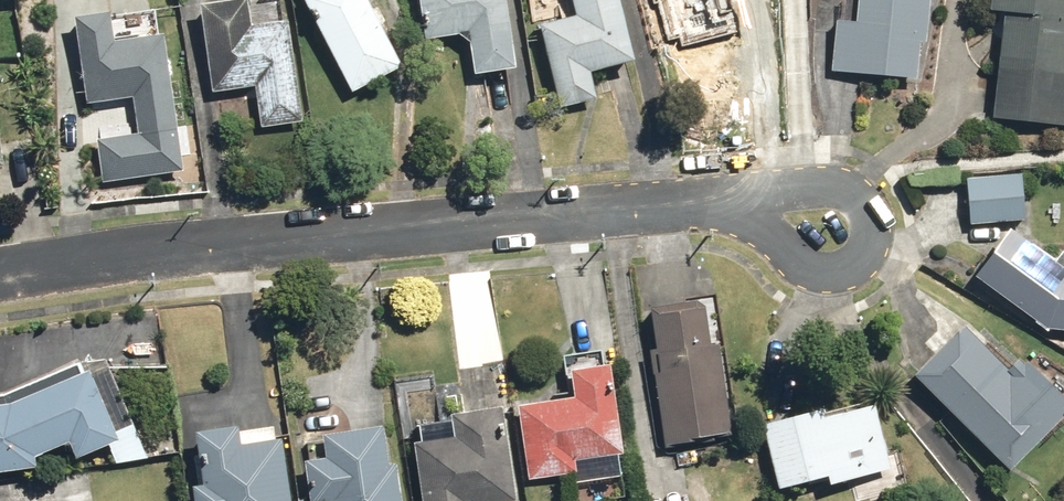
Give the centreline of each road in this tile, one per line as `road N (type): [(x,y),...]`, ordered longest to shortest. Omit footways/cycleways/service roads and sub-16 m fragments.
road 1 (residential): [(0,279),(730,198)]
road 2 (residential): [(730,198),(830,190),(858,201),(872,226),(856,268),(824,272),(794,257)]

